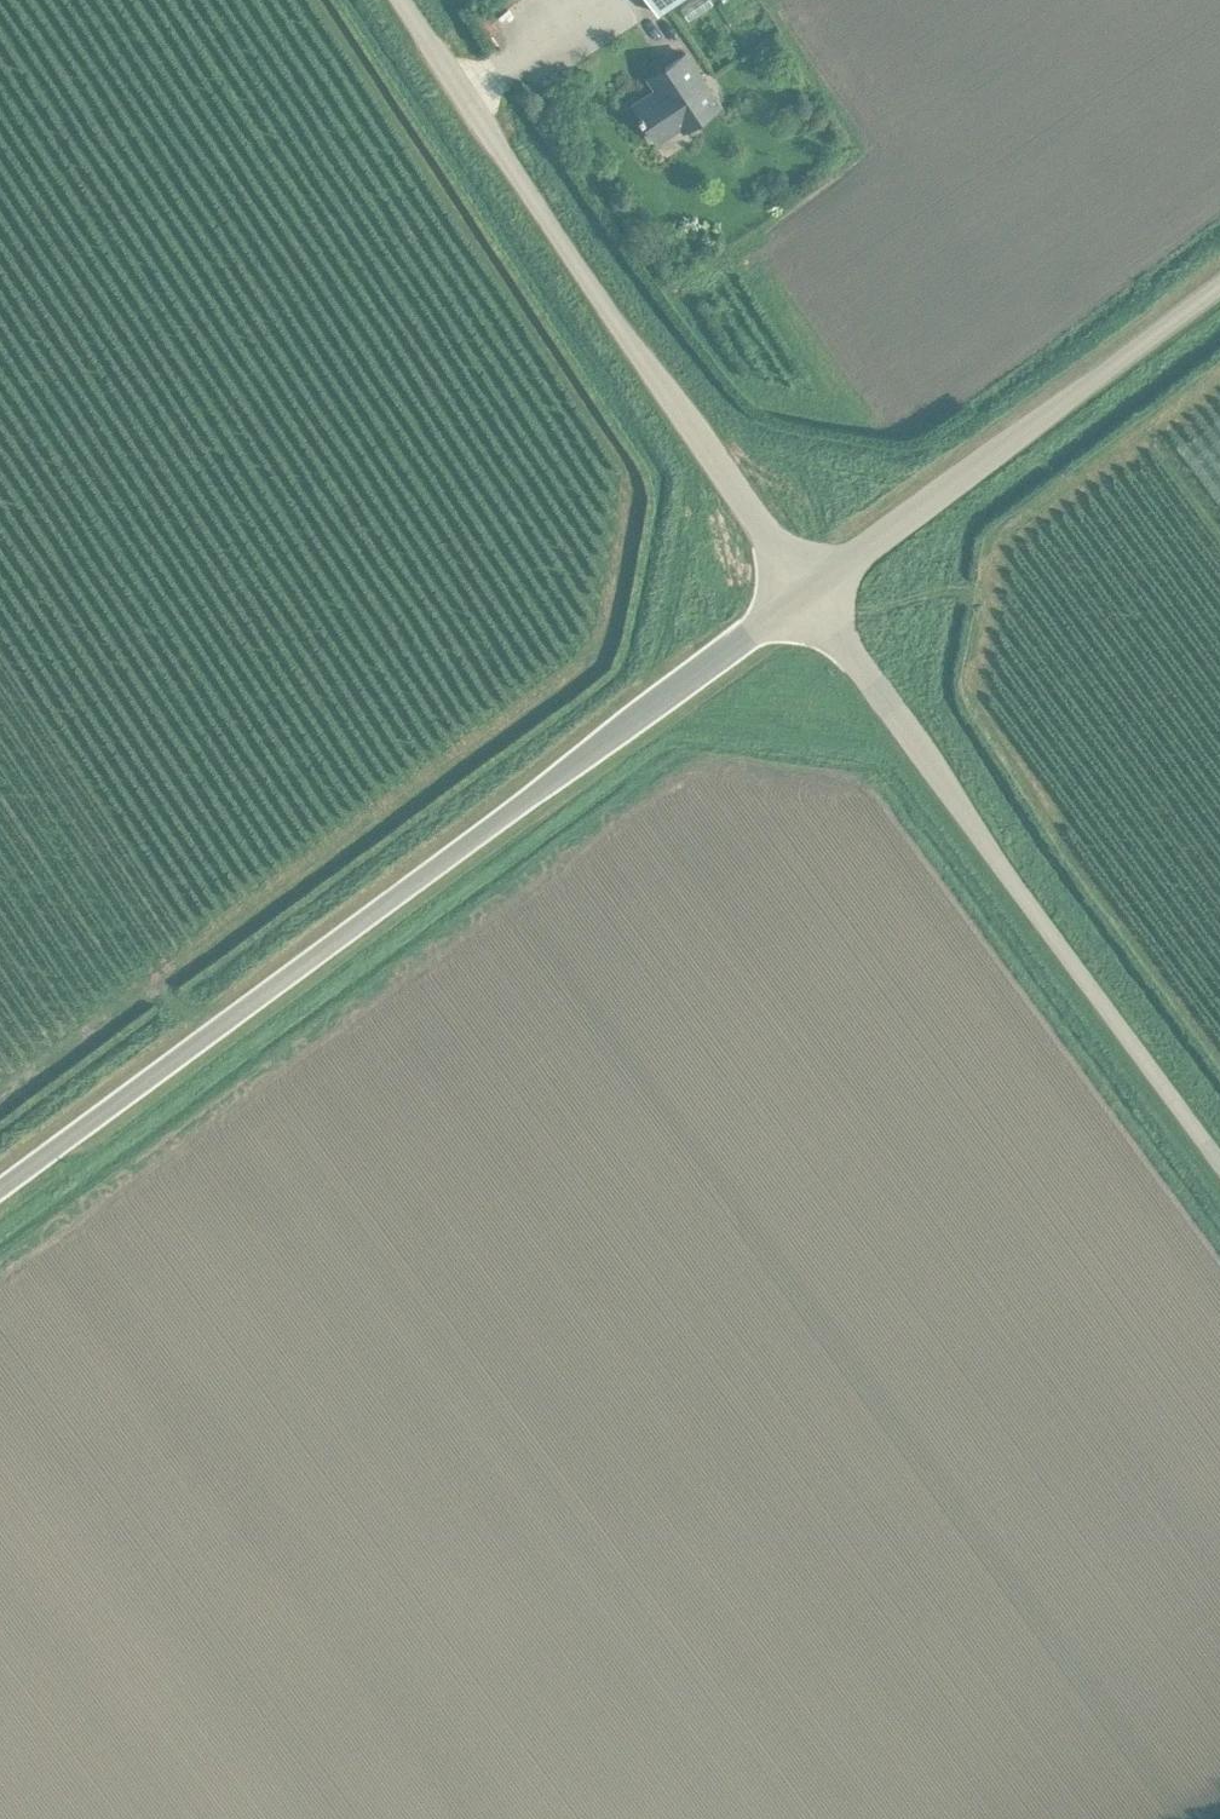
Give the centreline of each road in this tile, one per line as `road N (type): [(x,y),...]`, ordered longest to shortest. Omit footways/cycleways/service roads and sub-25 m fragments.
road 1 (unclassified): [(0,1195),(807,593)]
road 2 (unclassified): [(406,0),(807,593)]
road 3 (unclassified): [(807,593),(1219,1166)]
road 4 (unclassified): [(807,593),(1219,291)]

